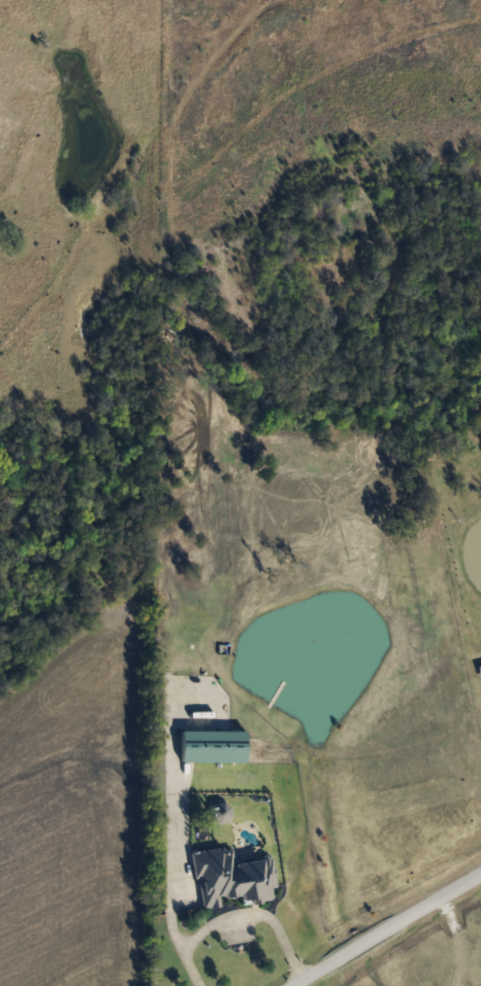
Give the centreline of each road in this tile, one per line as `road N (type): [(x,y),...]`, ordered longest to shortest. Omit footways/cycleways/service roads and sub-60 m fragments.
road 1 (residential): [(290,985),(383,917),(480,861)]

